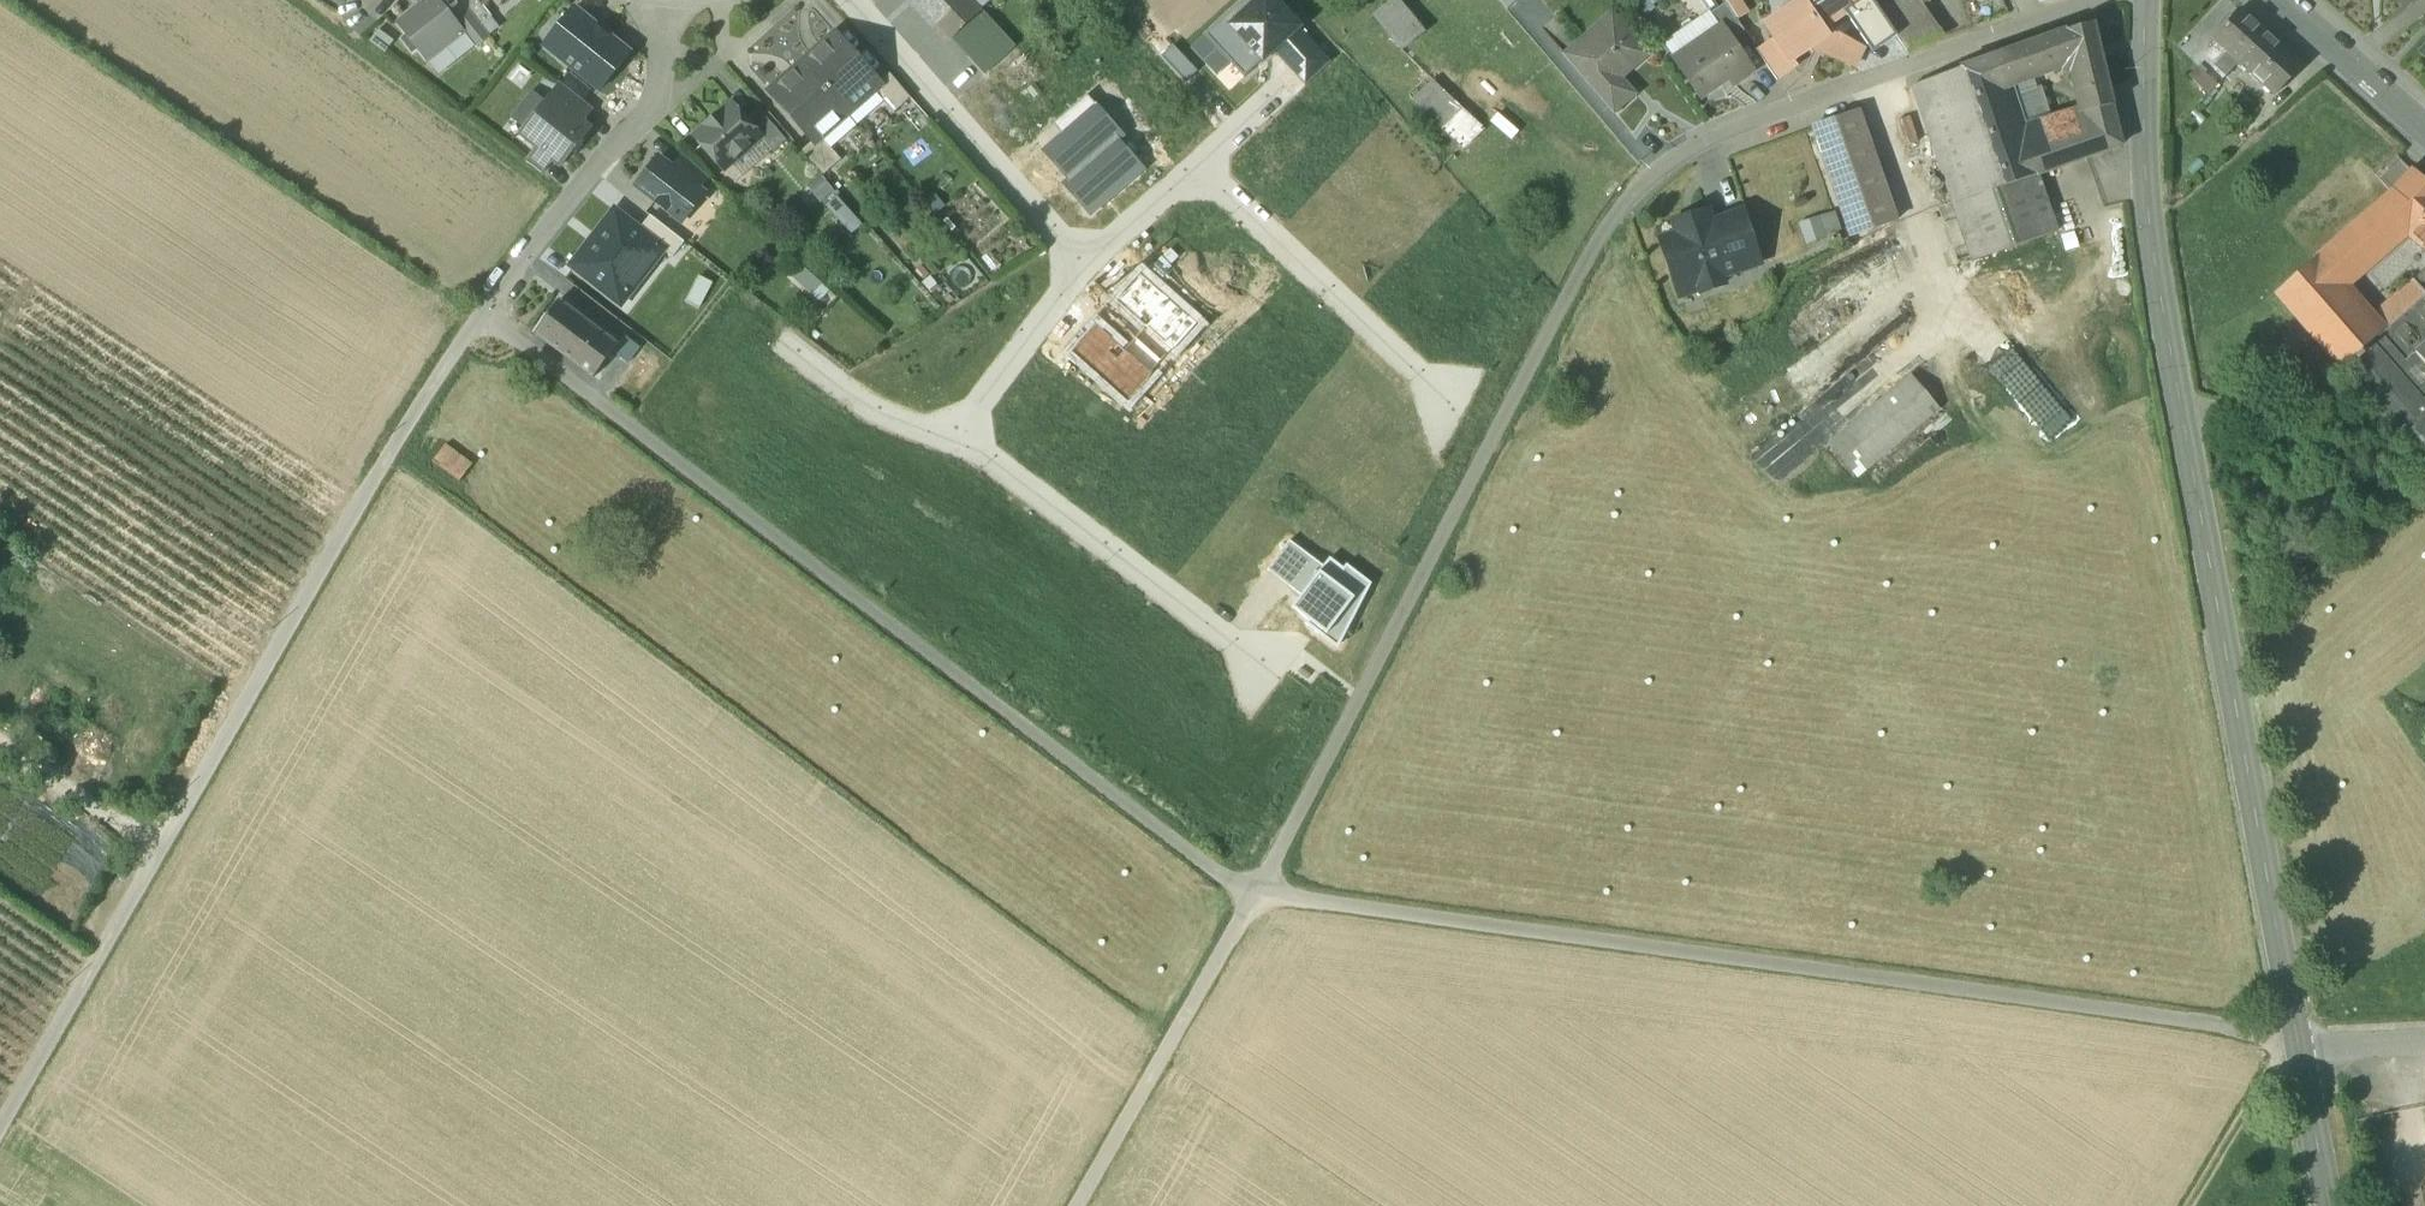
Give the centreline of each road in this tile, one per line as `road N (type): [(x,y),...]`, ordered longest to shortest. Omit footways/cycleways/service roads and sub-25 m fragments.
road 1 (track): [(0,1134),(384,460),(483,315),(1221,877),(1257,894)]
road 2 (tertiary): [(2299,1057),(2148,227),(2147,0)]
road 3 (track): [(1257,894),(2296,1037)]
road 4 (track): [(1629,208),(1596,255),(1257,894)]
road 5 (residential): [(2107,0),(1746,129),(1666,170),(1629,208)]
road 6 (residential): [(956,436),(1264,662)]
road 7 (residential): [(483,315),(651,114),(665,0)]
road 8 (track): [(1257,894),(1081,1205)]
road 9 (residential): [(855,0),(1085,265)]
road 10 (residential): [(1193,169),(1451,401)]
road 11 (residential): [(1085,265),(956,436)]
road 12 (tertiary): [(2424,141),(2269,0)]
road 13 (residential): [(956,436),(873,411),(784,341)]
road 14 (track): [(164,853),(0,748)]
road 15 (track): [(2301,1070),(2273,1075),(2190,1205)]
road 16 (tertiary): [(2330,1205),(2299,1057)]
road 17 (residential): [(1085,265),(1193,169)]
road 18 (residential): [(2424,1047),(2299,1057)]

